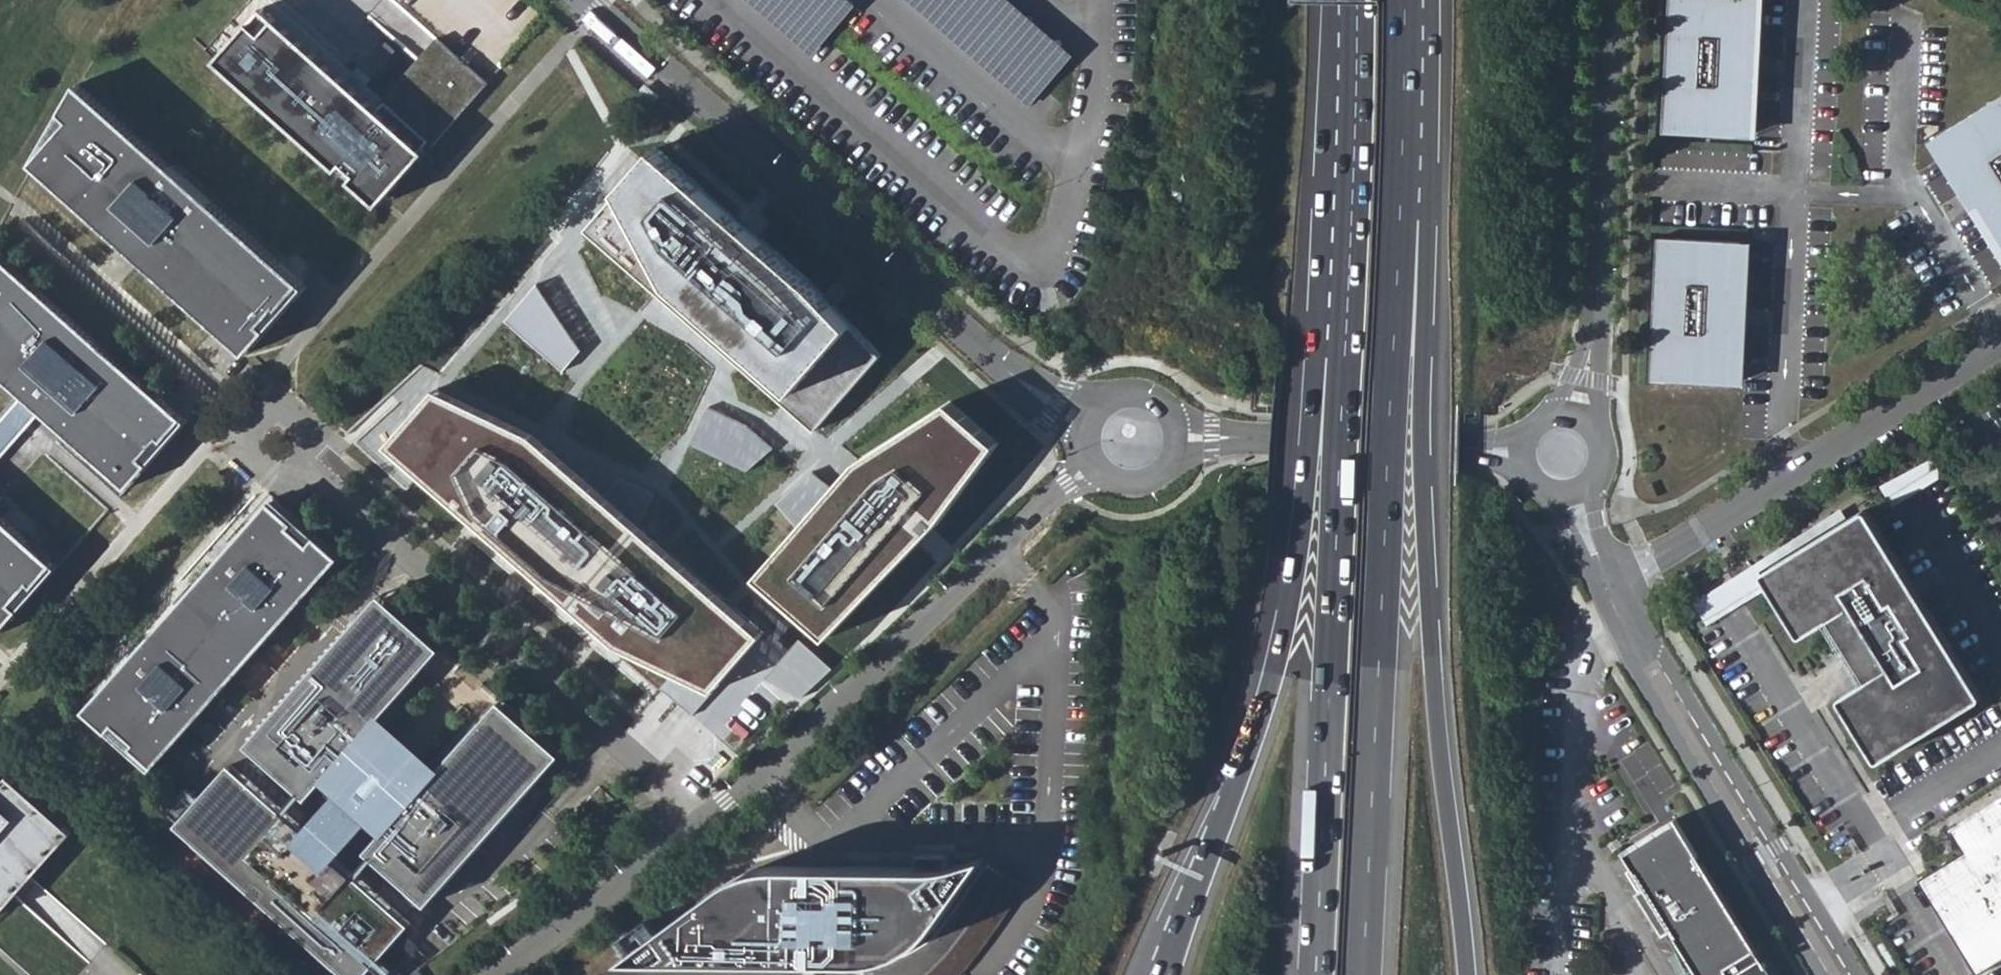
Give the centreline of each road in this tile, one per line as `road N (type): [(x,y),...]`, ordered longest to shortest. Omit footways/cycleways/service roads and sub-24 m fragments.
road 1 (trunk): [(1467,974),(1422,510),(1429,165),(1402,129)]
road 2 (trunk): [(1363,974),(1402,129)]
road 3 (tertiary): [(591,0),(980,348),(1088,419)]
road 4 (trunk): [(1346,340),(1315,974)]
road 5 (trunk): [(1346,340),(1320,371),(1286,611),(1256,728),(1168,939)]
road 6 (residential): [(1092,463),(919,629),(695,822)]
road 7 (residential): [(695,822),(667,780),(306,466)]
road 8 (residential): [(2000,339),(1611,587)]
road 9 (tertiary): [(1842,974),(1611,587)]
road 10 (tertiary): [(1611,0),(1592,346),(1572,417)]
road 11 (tertiary): [(1178,430),(1525,455)]
road 12 (trunk): [(1357,0),(1346,340)]
road 13 (residential): [(695,822),(479,974)]
road 14 (residential): [(306,466),(326,443),(277,402),(239,448),(287,489)]
road 15 (trunk): [(1402,129),(1404,0)]
road 16 (tertiary): [(1092,463),(1117,483),(1148,482),(1172,461),(1178,430)]
road 17 (tertiary): [(1178,430),(1164,404),(1137,391),(1107,397),(1088,419)]

